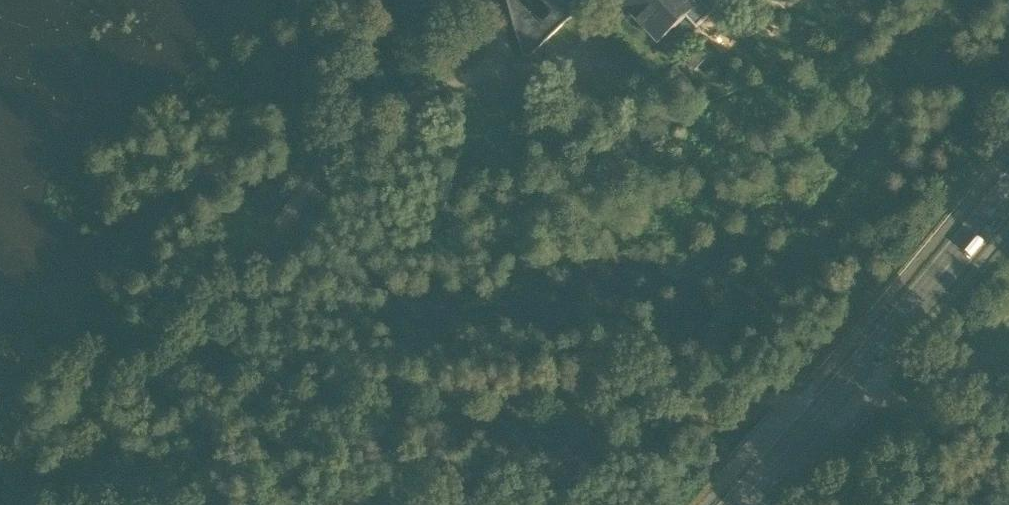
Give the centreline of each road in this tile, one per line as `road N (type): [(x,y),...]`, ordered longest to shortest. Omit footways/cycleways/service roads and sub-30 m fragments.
road 1 (residential): [(0,370),(829,404)]
road 2 (track): [(492,0),(495,61),(472,82),(407,95),(355,128),(171,382)]
road 3 (primary): [(829,404),(1008,195)]
road 4 (track): [(829,404),(864,395),(1008,422)]
road 5 (primary): [(737,504),(829,404)]

